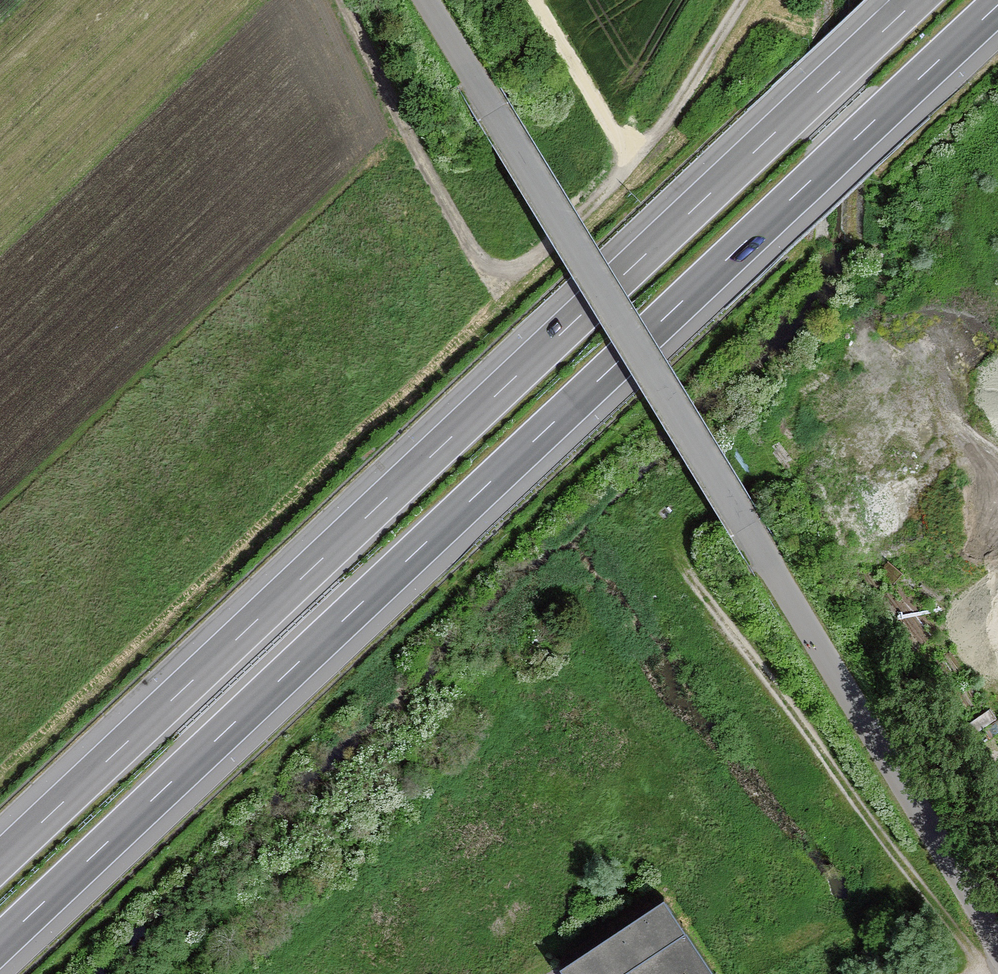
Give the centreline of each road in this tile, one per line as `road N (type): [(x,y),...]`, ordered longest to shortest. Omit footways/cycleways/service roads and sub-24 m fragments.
road 1 (motorway): [(0,943),(997,5)]
road 2 (motorway): [(916,0),(0,862)]
road 3 (unclassified): [(997,941),(493,112)]
road 4 (track): [(743,0),(632,162),(539,254),(505,269),(469,246),(342,0)]
road 5 (track): [(704,507),(692,515),(682,546),(686,574),(874,827)]
road 6 (track): [(632,162),(534,0)]
road 7 (track): [(997,963),(967,944),(874,827)]
road 8 (unclassified): [(425,0),(493,112)]

